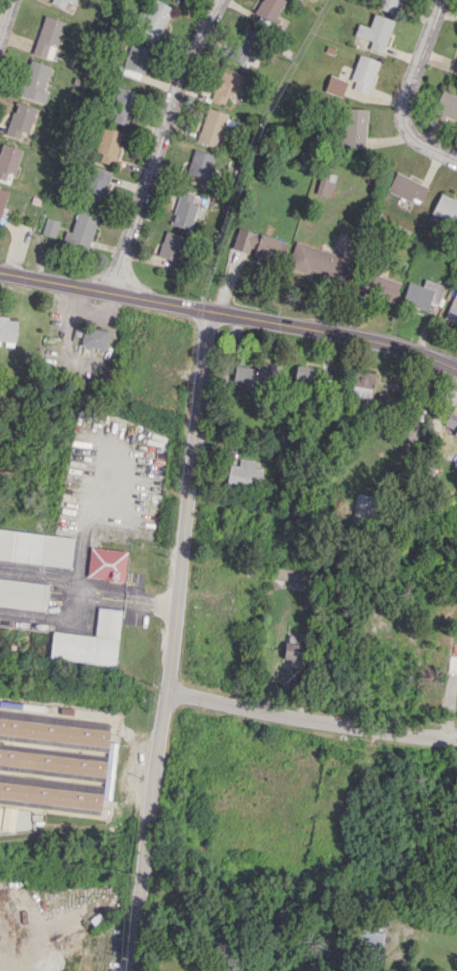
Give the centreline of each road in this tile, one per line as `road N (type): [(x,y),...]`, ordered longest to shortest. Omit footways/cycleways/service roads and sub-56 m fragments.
road 1 (residential): [(130,970),(209,308)]
road 2 (tertiary): [(456,369),(382,341),(0,272)]
road 3 (residential): [(113,292),(185,56),(217,0)]
road 4 (residential): [(456,739),(164,693)]
road 5 (residential): [(396,114),(439,0)]

